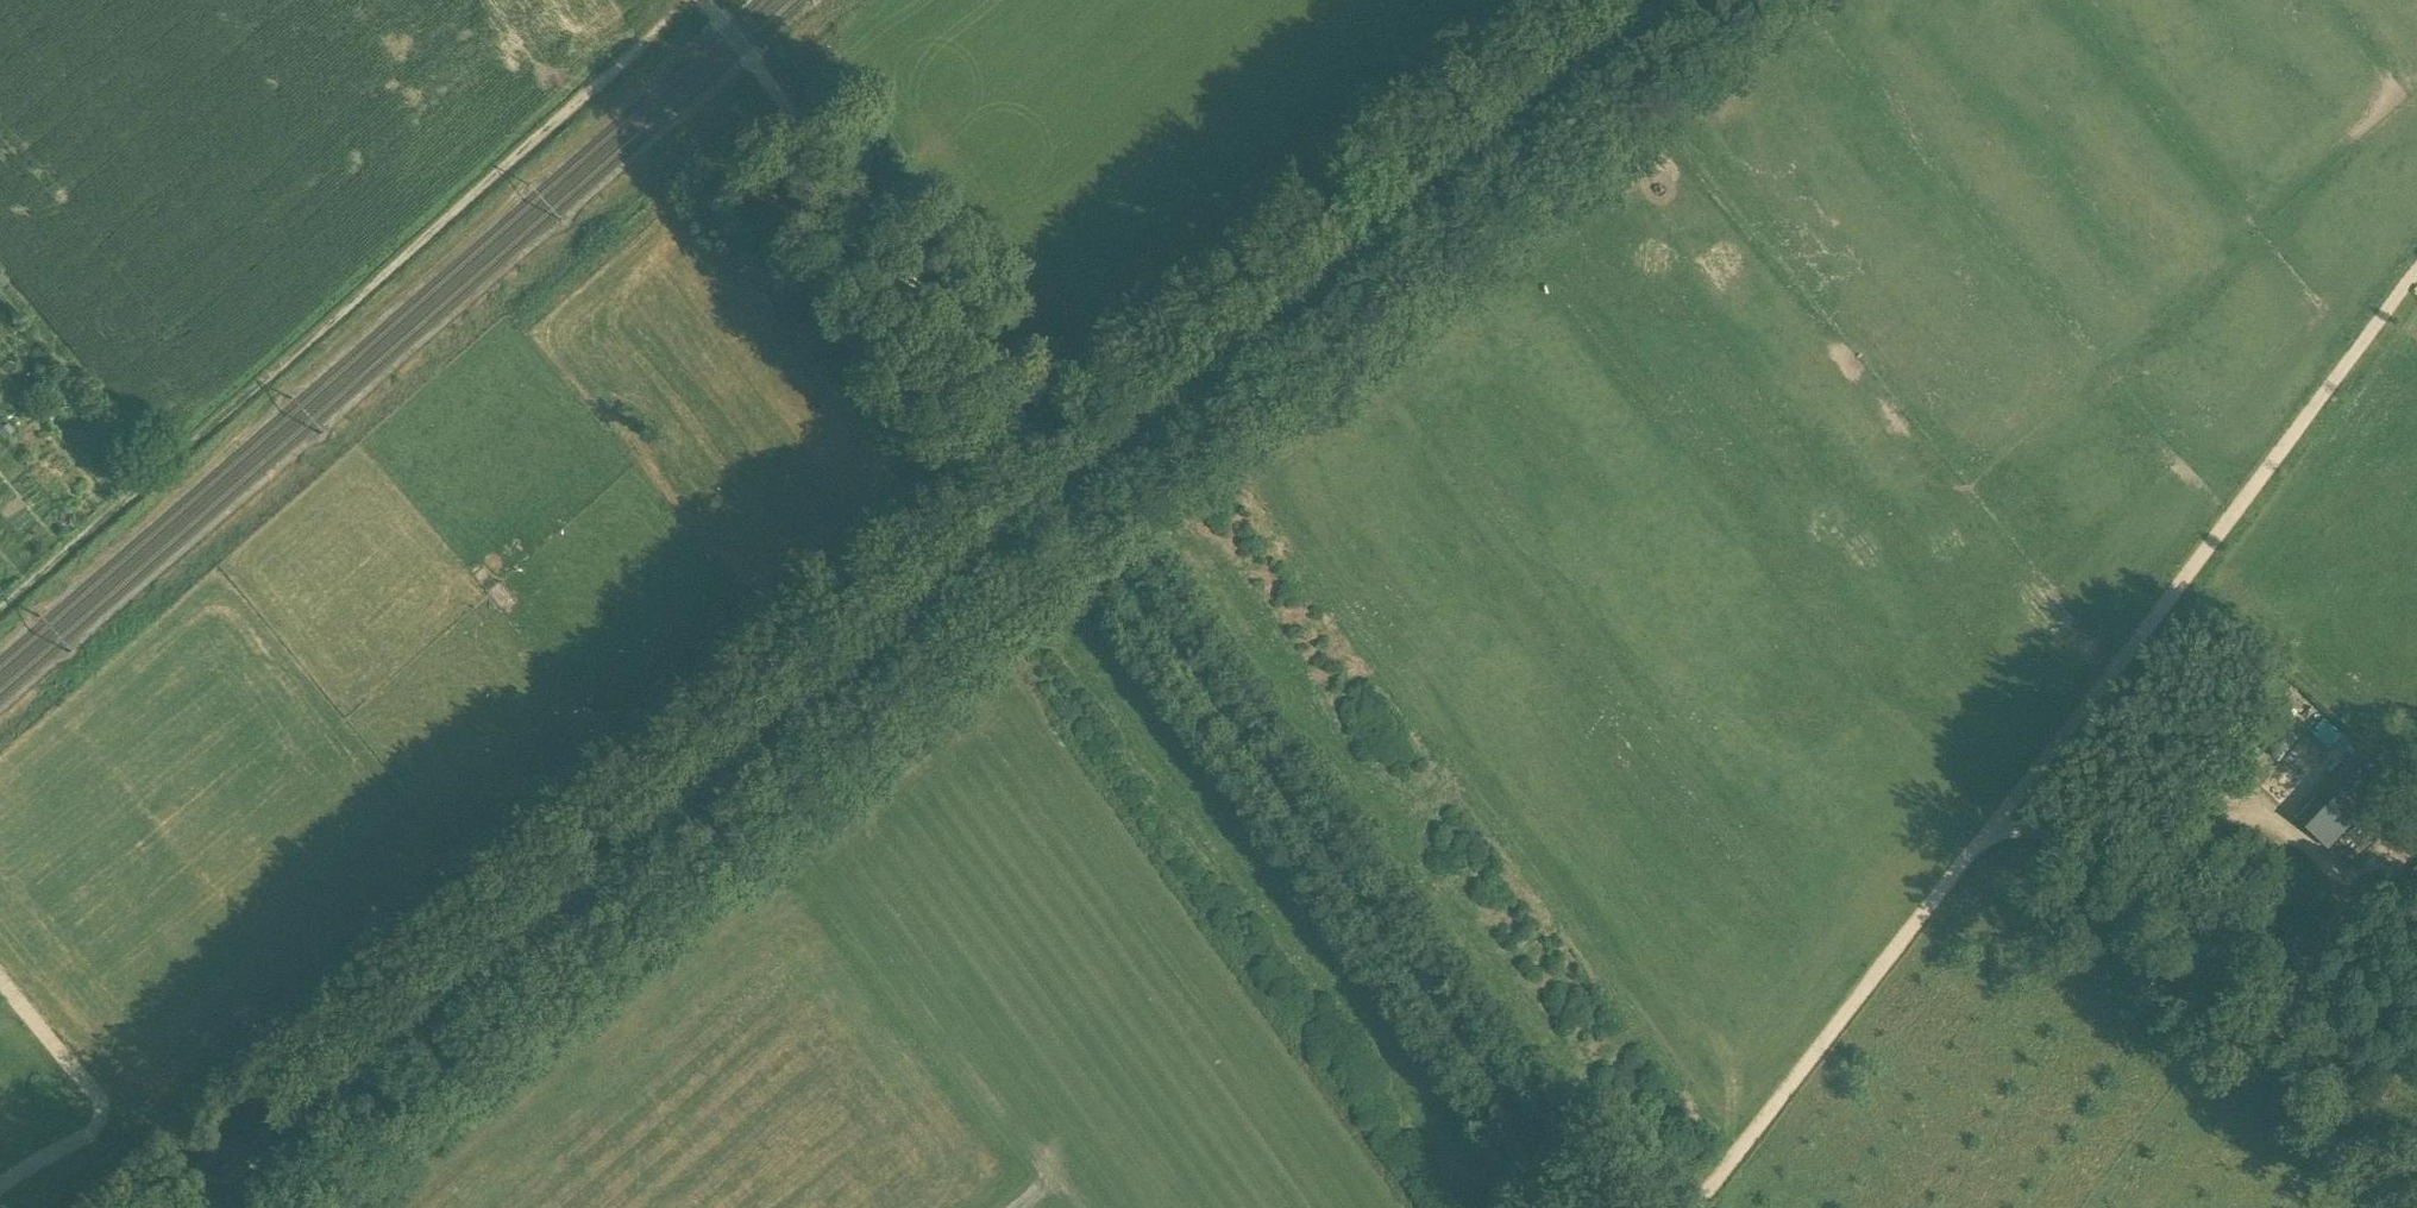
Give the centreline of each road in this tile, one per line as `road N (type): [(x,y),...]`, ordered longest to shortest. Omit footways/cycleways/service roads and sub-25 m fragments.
road 1 (secondary): [(202,1207),(1665,0)]
road 2 (track): [(1694,1207),(2416,263)]
road 3 (track): [(0,609),(698,0)]
road 4 (track): [(1107,553),(729,33)]
road 5 (track): [(2416,1106),(2029,823)]

